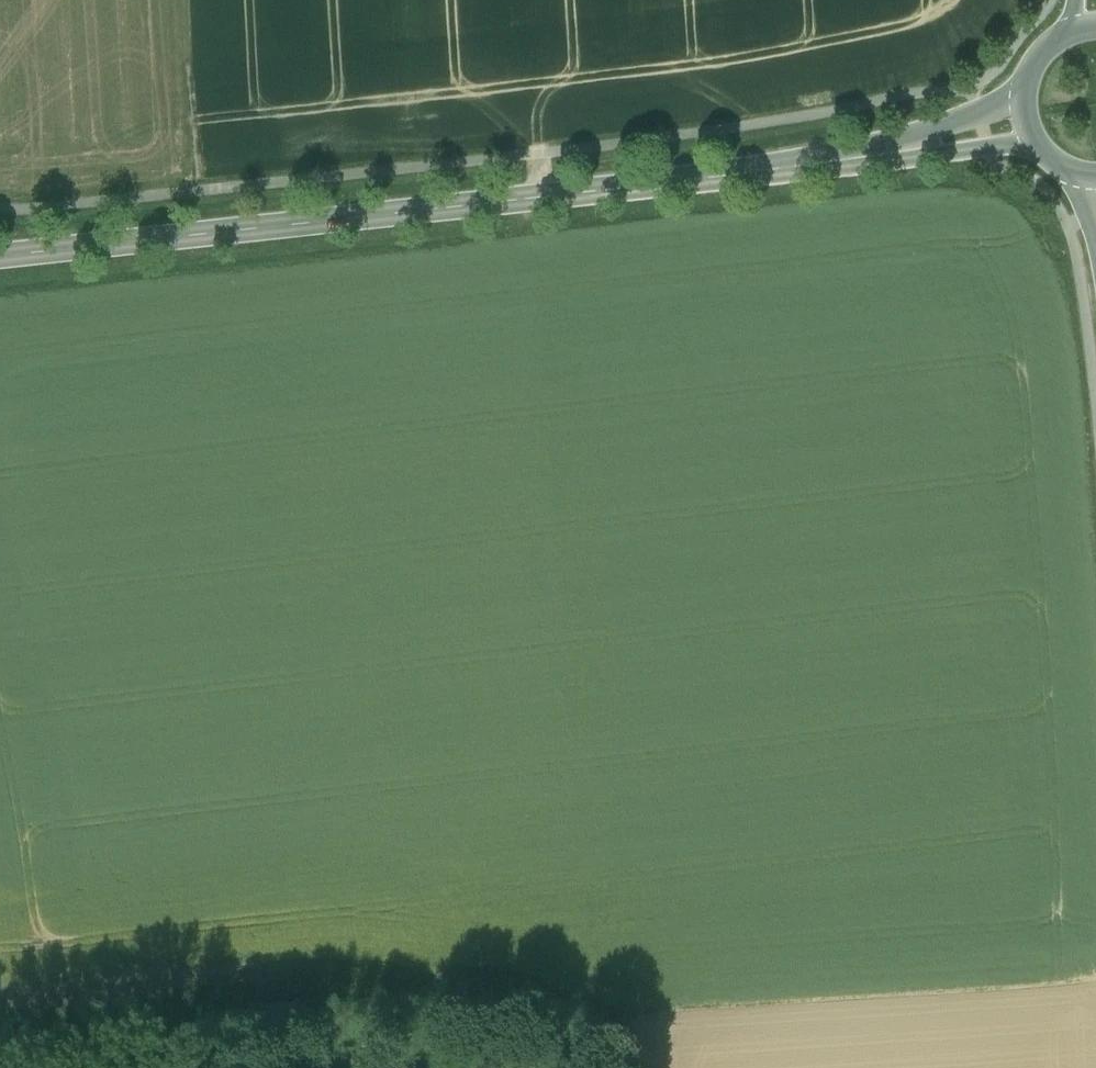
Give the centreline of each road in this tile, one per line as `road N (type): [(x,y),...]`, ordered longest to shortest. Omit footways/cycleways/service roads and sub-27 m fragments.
road 1 (tertiary): [(0,257),(553,196),(983,132),(1026,115)]
road 2 (tertiary): [(1095,30),(1065,38),(1042,57),(1028,84),(1026,115)]

